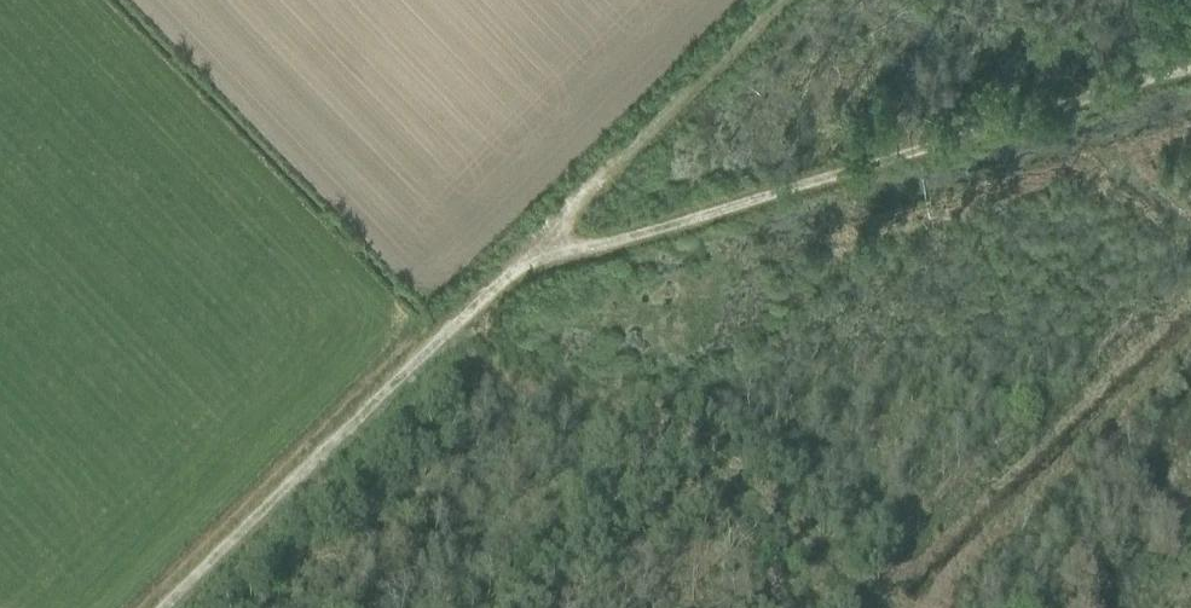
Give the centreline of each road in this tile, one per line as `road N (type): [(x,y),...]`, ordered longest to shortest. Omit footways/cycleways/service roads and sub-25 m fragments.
road 1 (track): [(1190,63),(667,224),(490,289),(163,607)]
road 2 (track): [(784,0),(507,281)]

